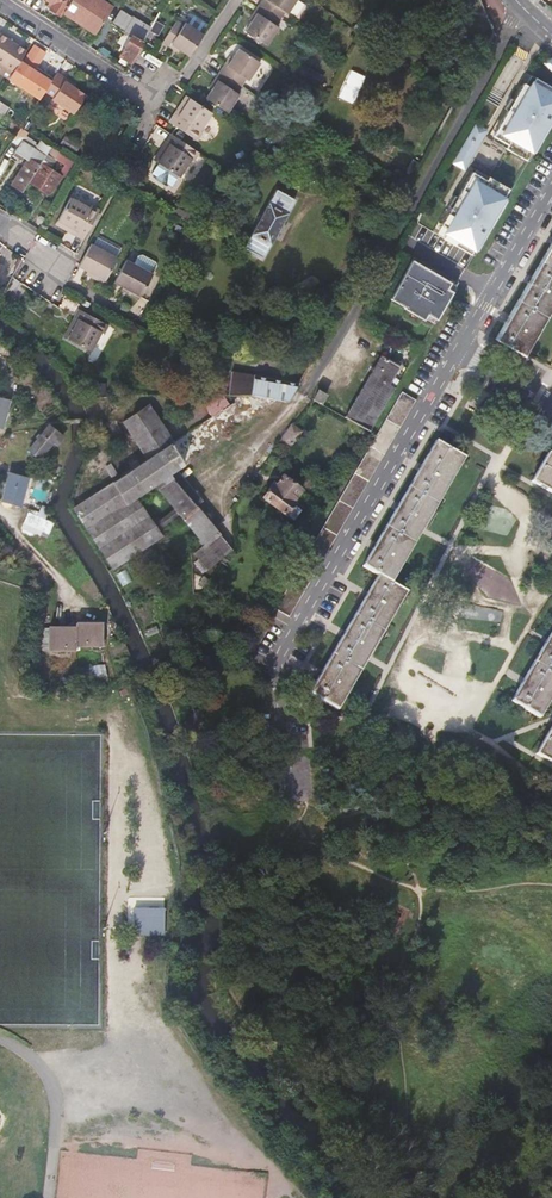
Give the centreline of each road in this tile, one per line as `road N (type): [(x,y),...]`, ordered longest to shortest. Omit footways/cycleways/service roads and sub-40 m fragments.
road 1 (residential): [(301,807),(278,659),(456,351)]
road 2 (residential): [(302,396),(520,6)]
road 3 (residential): [(154,106),(0,3)]
road 4 (residential): [(456,351),(551,192)]
road 5 (residential): [(154,106),(235,0)]

